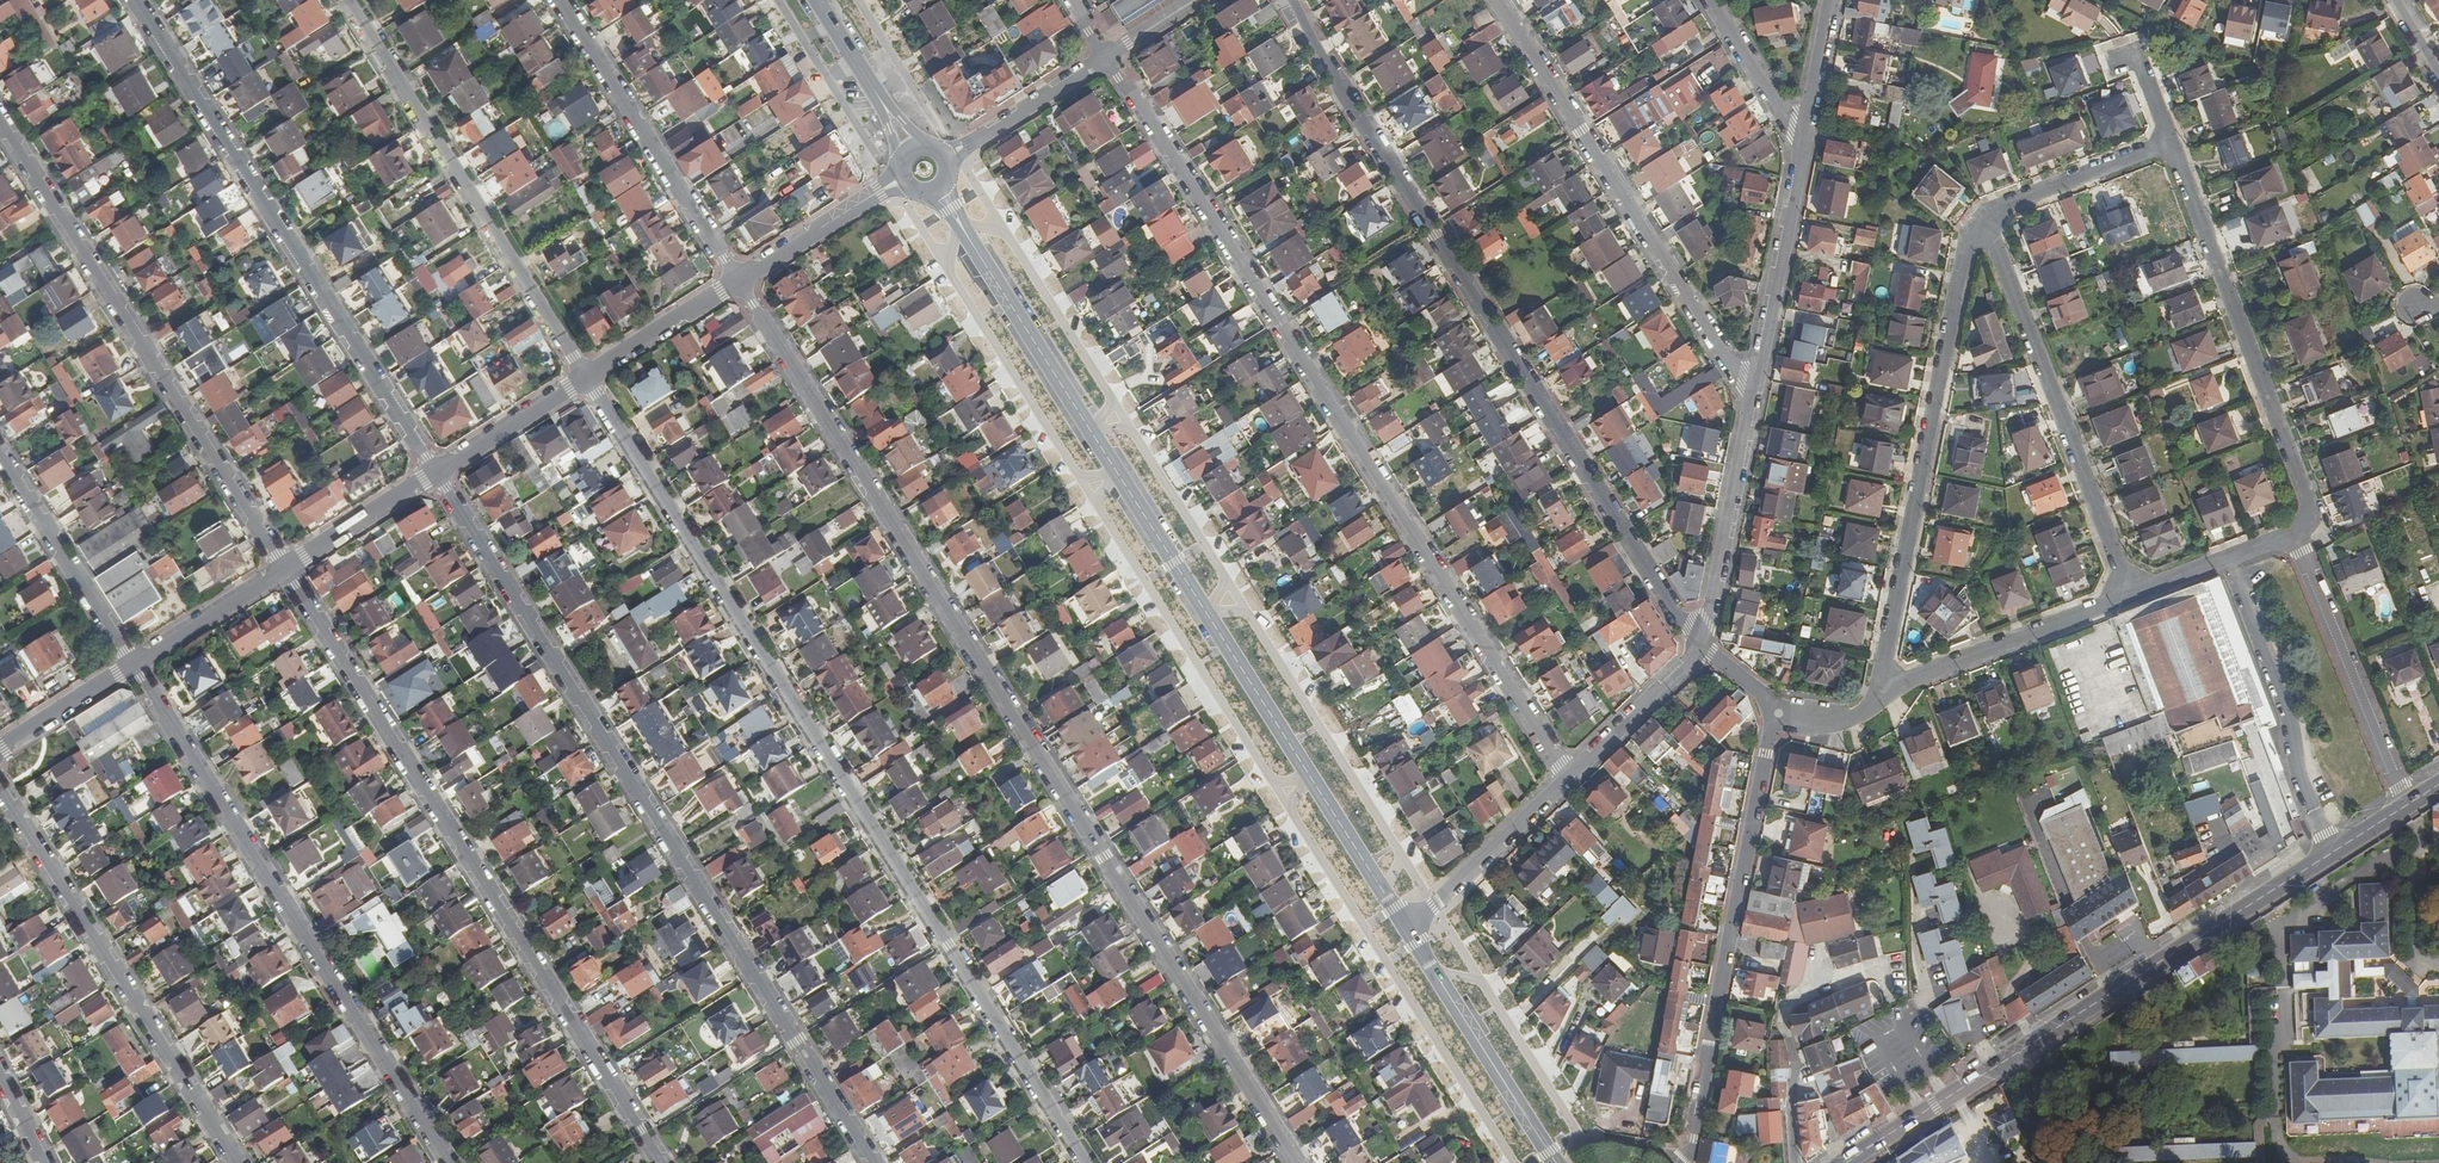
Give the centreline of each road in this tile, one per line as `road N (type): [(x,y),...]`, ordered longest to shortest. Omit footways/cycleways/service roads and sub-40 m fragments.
road 1 (residential): [(1298,1162),(737,280)]
road 2 (residential): [(585,376),(1087,1162)]
road 3 (residential): [(1108,57),(1567,776)]
road 4 (residential): [(875,1162),(434,472)]
road 5 (residential): [(1701,645),(1287,0)]
road 6 (residential): [(285,569),(662,1162)]
road 7 (residential): [(451,1162),(135,664)]
road 8 (secondary): [(1843,1162),(2334,852)]
road 9 (residential): [(136,0),(434,472)]
road 10 (residential): [(285,569),(0,113)]
road 11 (residential): [(893,185),(1061,460),(1176,625)]
road 12 (residential): [(1232,589),(978,194),(955,182)]
road 13 (tertiary): [(1203,608),(944,196)]
road 14 (residential): [(1984,227),(1967,247),(1887,657),(1887,691)]
road 15 (residential): [(1499,0),(1734,371),(1755,387)]
road 16 (residential): [(1686,1162),(1775,709)]
road 17 (residential): [(585,376),(349,0)]
road 18 (residential): [(0,788),(238,1162)]
road 19 (residential): [(2296,536),(2310,507),(2171,143)]
road 20 (residential): [(2130,598),(1984,227)]
road 21 (residential): [(560,0),(737,280)]
road 22 (residential): [(2334,852),(2301,790),(2294,727),(2229,560)]
road 23 (residential): [(1570,1162),(1590,1142),(1469,949),(1433,971)]
road 24 (residential): [(2296,536),(2409,805)]
road 25 (residential): [(1755,387),(1701,645)]
road 26 (residential): [(2130,598),(1887,691)]
road 27 (residential): [(0,454),(135,664)]
road 28 (residential): [(1805,143),(1755,387)]
road 29 (residential): [(1357,788),(1232,589)]
road 30 (residential): [(1176,625),(1299,824)]
road 31 (tertiary): [(1326,804),(1203,608)]
road 32 (tertiary): [(1555,1162),(1433,971)]
road 33 (residential): [(1567,776),(1407,931)]
road 34 (residential): [(775,0),(893,185)]
road 35 (residential): [(2171,143),(2004,208),(1984,227)]
road 36 (residential): [(1405,992),(1517,1162)]
road 37 (residential): [(1299,824),(1405,992)]
road 38 (residential): [(1701,645),(1567,776)]
road 39 (residential): [(966,148),(950,143),(857,0)]
road 40 (residential): [(893,185),(737,280)]
road 41 (residential): [(737,280),(585,376)]
road 42 (residential): [(585,376),(434,472)]
road 43 (residential): [(434,472),(285,569)]
road 44 (residential): [(285,569),(135,664)]
road 45 (tertiary): [(911,146),(818,0)]
road 46 (residential): [(1805,143),(1712,0)]
road 47 (residential): [(966,148),(1108,57)]
road 48 (residential): [(135,664),(0,749)]
road 49 (residential): [(1833,0),(1805,143)]
road 50 (tertiary): [(1407,931),(1329,809)]
road 51 (residential): [(1887,691),(1839,718),(1775,709)]

